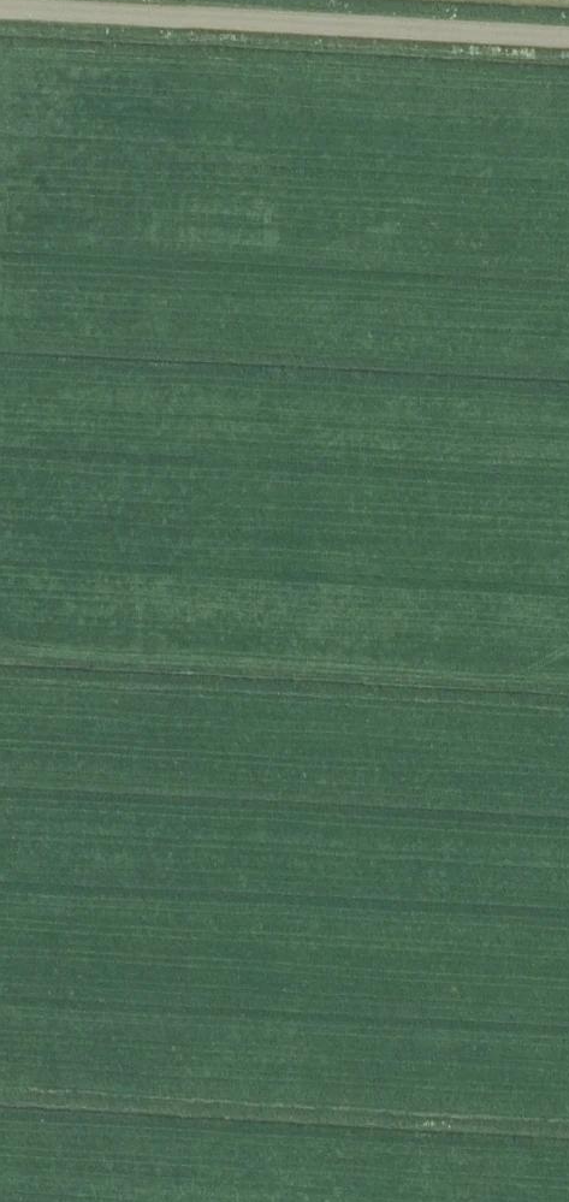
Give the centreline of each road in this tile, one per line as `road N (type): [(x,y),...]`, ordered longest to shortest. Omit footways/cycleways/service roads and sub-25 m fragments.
road 1 (unclassified): [(568,38),(0,8)]

